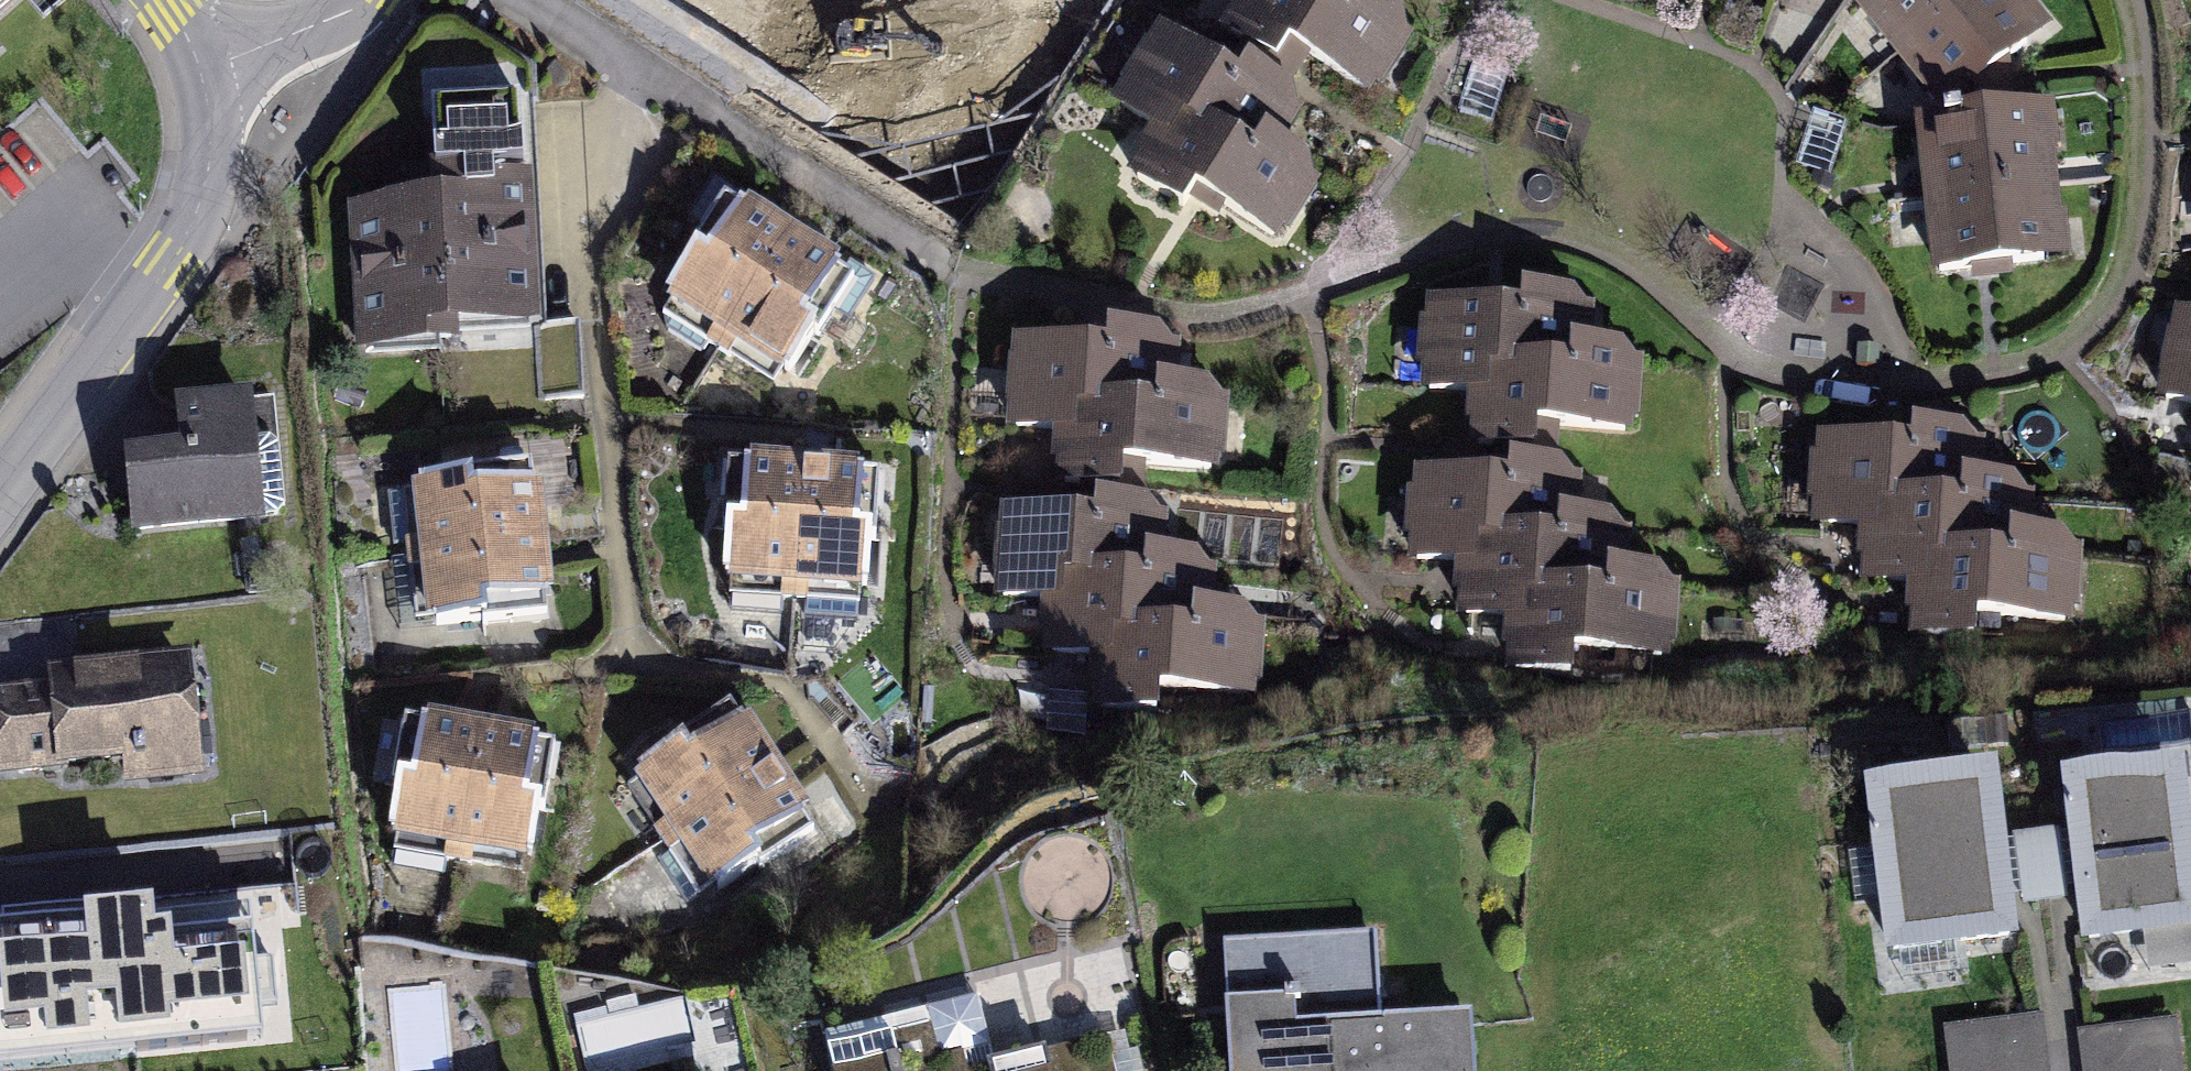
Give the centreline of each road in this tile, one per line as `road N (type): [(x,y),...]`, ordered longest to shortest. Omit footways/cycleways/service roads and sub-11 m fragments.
road 1 (residential): [(640,79),(950,283),(1096,325),(1221,328),(1479,247),(1554,247),(1637,279),(1714,351),(1788,385),(1905,401),(2002,386),(2064,359),(2107,313),(2133,232),(2142,121),(2129,0)]
road 2 (residential): [(640,79),(584,218),(623,670)]
road 3 (residential): [(198,83),(209,156),(200,213),(164,279),(0,498)]
road 4 (residential): [(369,0),(331,36),(198,83)]
road 5 (residential): [(520,0),(640,79)]

